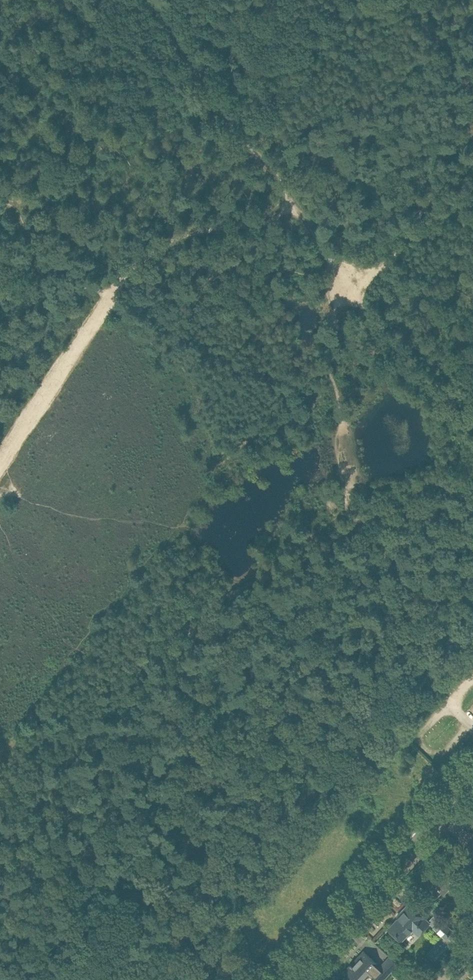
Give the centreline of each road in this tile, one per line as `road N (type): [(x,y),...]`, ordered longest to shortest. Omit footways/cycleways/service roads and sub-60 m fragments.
road 1 (track): [(379,274),(276,226),(184,235),(106,298),(0,458)]
road 2 (track): [(140,0),(308,236)]
road 3 (tertiary): [(276,979),(437,810)]

